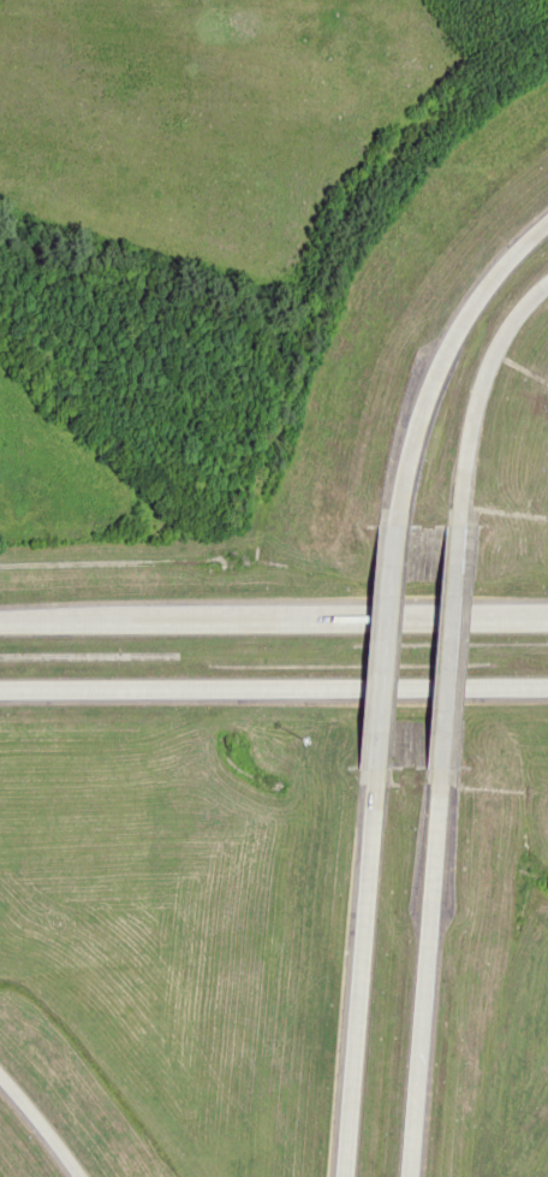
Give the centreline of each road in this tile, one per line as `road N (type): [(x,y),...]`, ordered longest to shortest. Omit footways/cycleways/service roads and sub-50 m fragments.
road 1 (motorway): [(547,621),(0,624)]
road 2 (motorway): [(0,686),(547,688)]
road 3 (trunk): [(362,779),(332,1176)]
road 4 (trunk): [(406,1176),(435,785)]
road 5 (motorway): [(547,221),(490,271),(431,354),(395,442),(381,531)]
road 6 (motorway): [(453,527),(470,386),(517,303),(547,281)]
road 7 (motorway): [(435,785),(453,527)]
road 8 (motorway): [(381,531),(362,779)]

